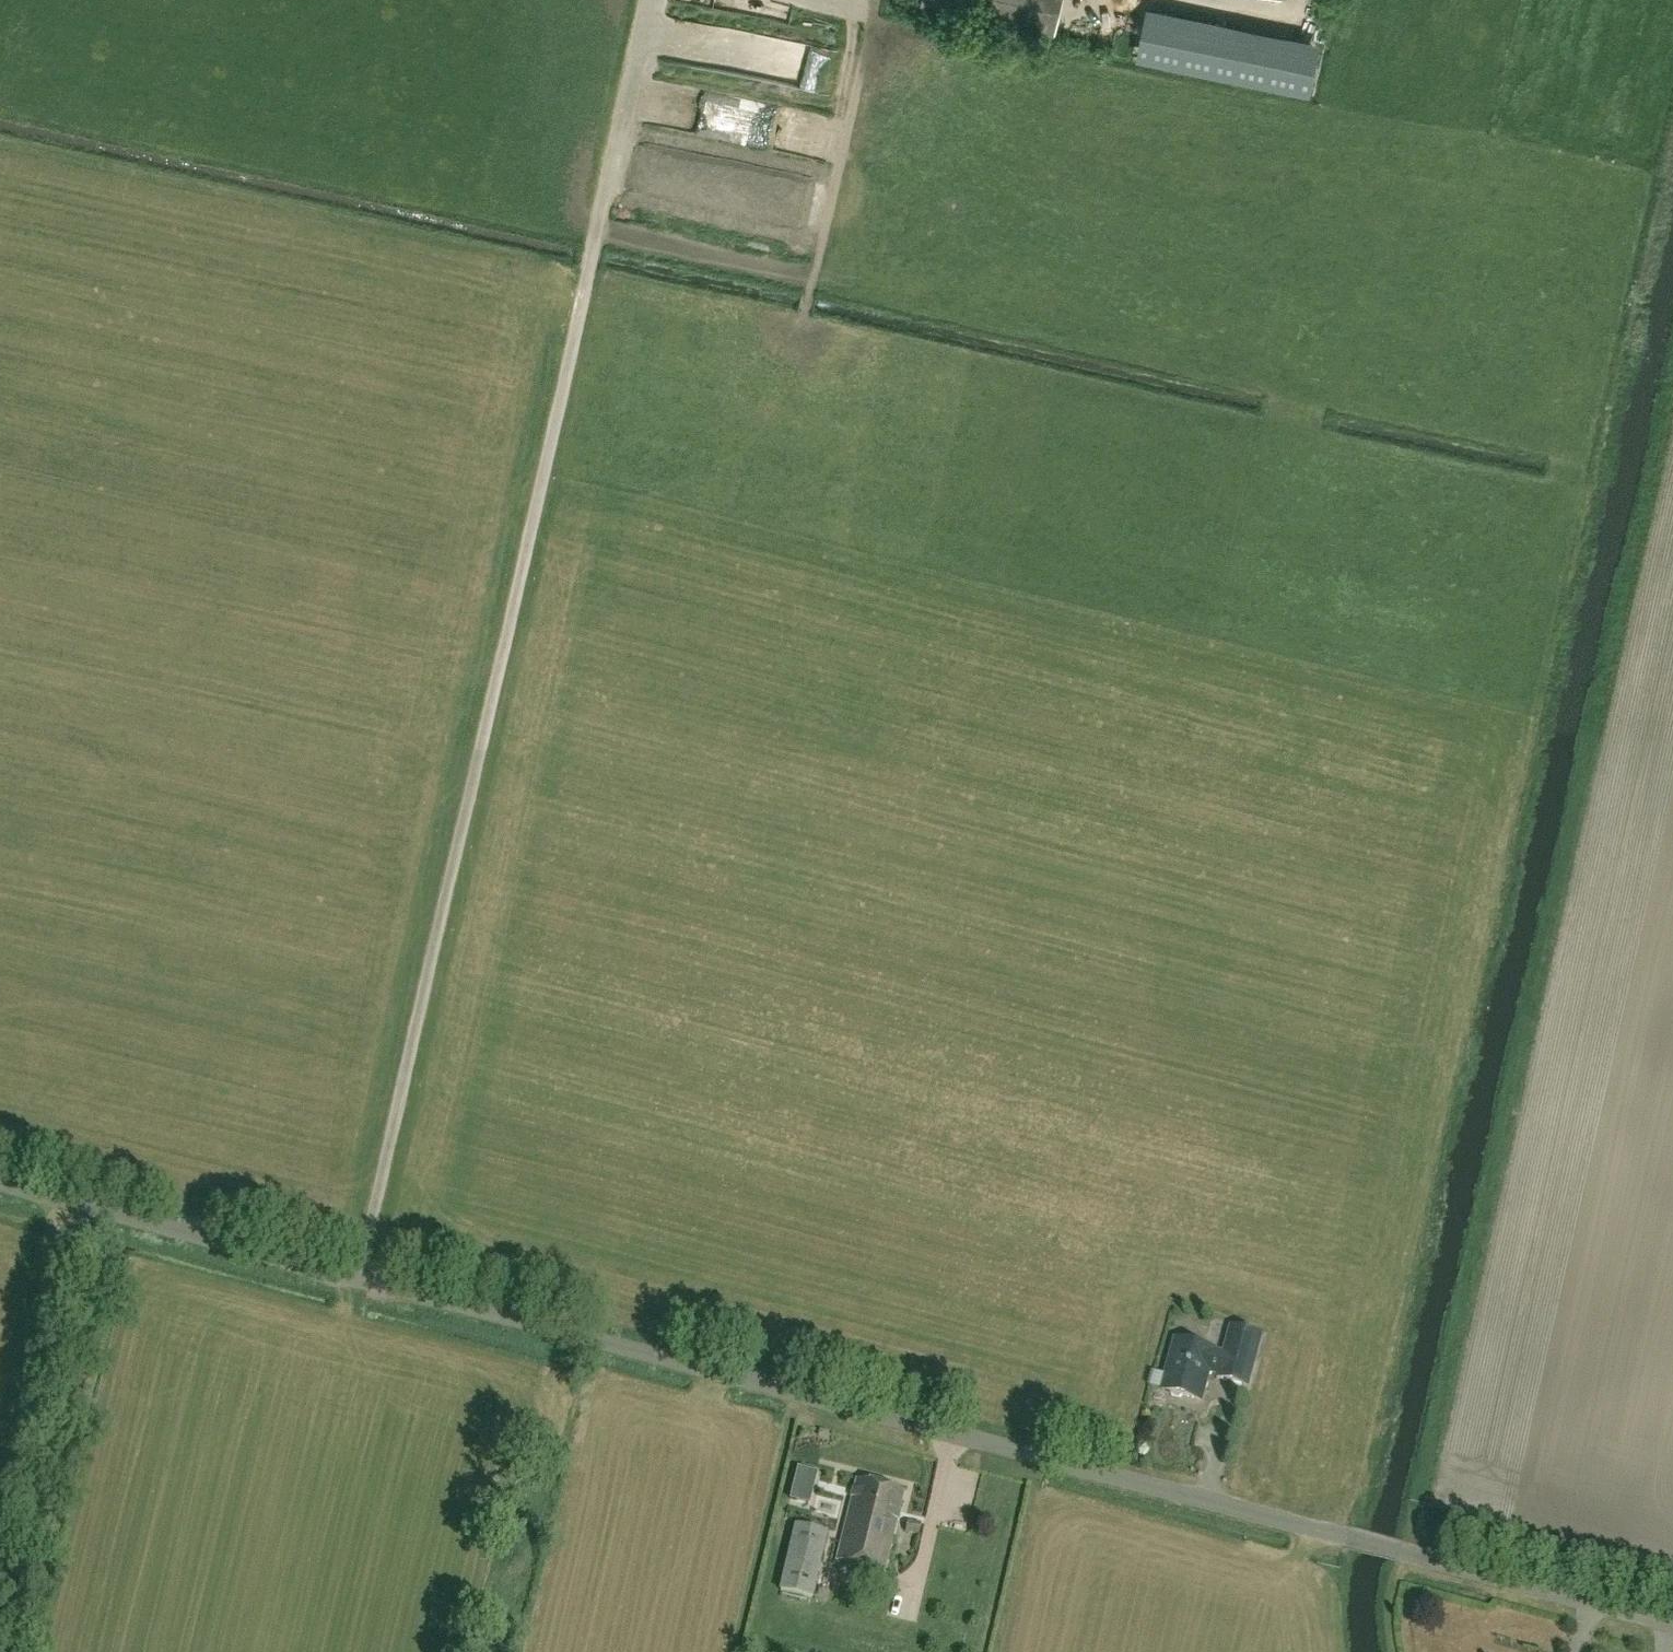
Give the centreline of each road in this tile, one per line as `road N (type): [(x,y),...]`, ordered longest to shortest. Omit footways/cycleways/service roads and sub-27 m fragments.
road 1 (unclassified): [(1672,1625),(0,1178)]

